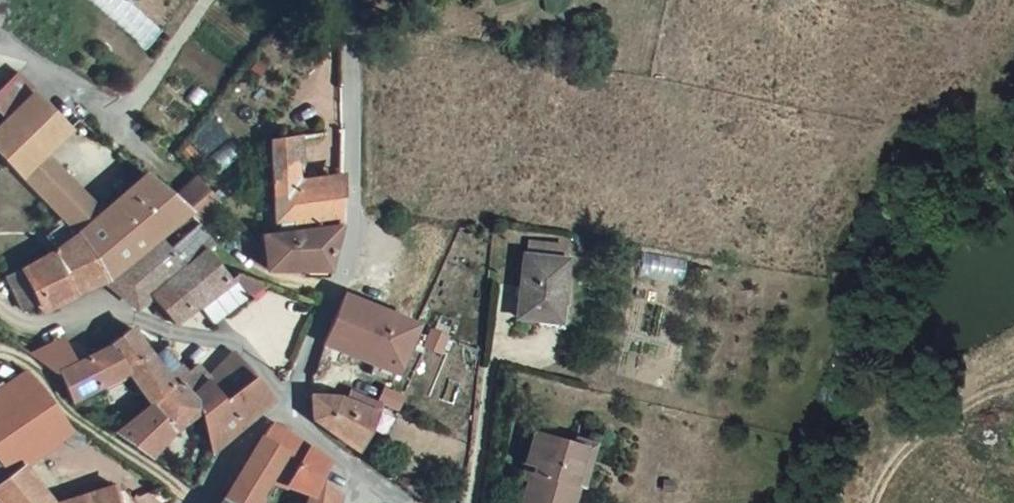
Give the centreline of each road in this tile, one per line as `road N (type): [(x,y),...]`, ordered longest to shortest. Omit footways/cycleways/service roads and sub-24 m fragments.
road 1 (unclassified): [(284,406),(312,347),(351,170),(345,0)]
road 2 (track): [(196,502),(71,414),(17,356),(0,352)]
road 3 (track): [(875,502),(910,442),(1013,385)]
road 4 (residential): [(199,502),(257,421),(284,406)]

